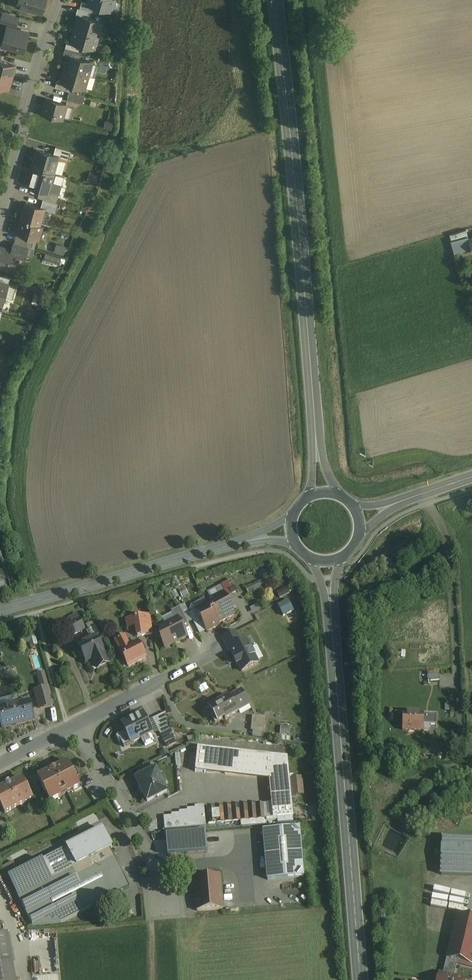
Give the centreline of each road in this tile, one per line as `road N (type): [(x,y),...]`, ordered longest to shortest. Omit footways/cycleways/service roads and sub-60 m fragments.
road 1 (primary): [(274,0),(321,493)]
road 2 (primary): [(327,561),(360,979)]
road 3 (tertiary): [(291,531),(0,610)]
road 4 (residential): [(0,219),(63,0)]
road 5 (residential): [(68,727),(134,822),(162,903)]
road 6 (residential): [(207,654),(68,727)]
road 7 (secondary): [(471,477),(358,517)]

